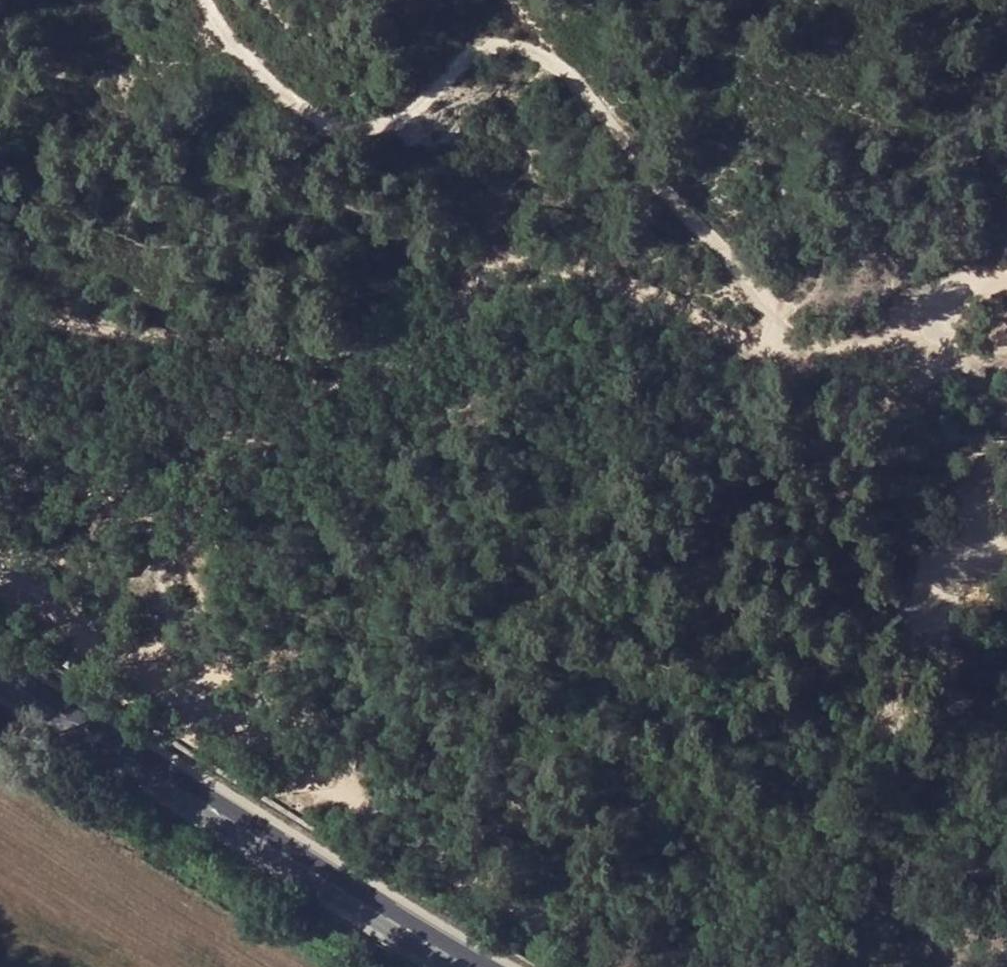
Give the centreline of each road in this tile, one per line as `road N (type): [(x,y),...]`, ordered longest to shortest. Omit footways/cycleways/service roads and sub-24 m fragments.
road 1 (track): [(772,317),(551,60),(508,43),(462,56),(398,113),(337,128),(271,91),(188,0)]
road 2 (secondary): [(465,966),(0,676)]
road 3 (track): [(1006,352),(970,353),(934,328),(947,292),(1006,278)]
road 4 (track): [(934,328),(771,355)]

